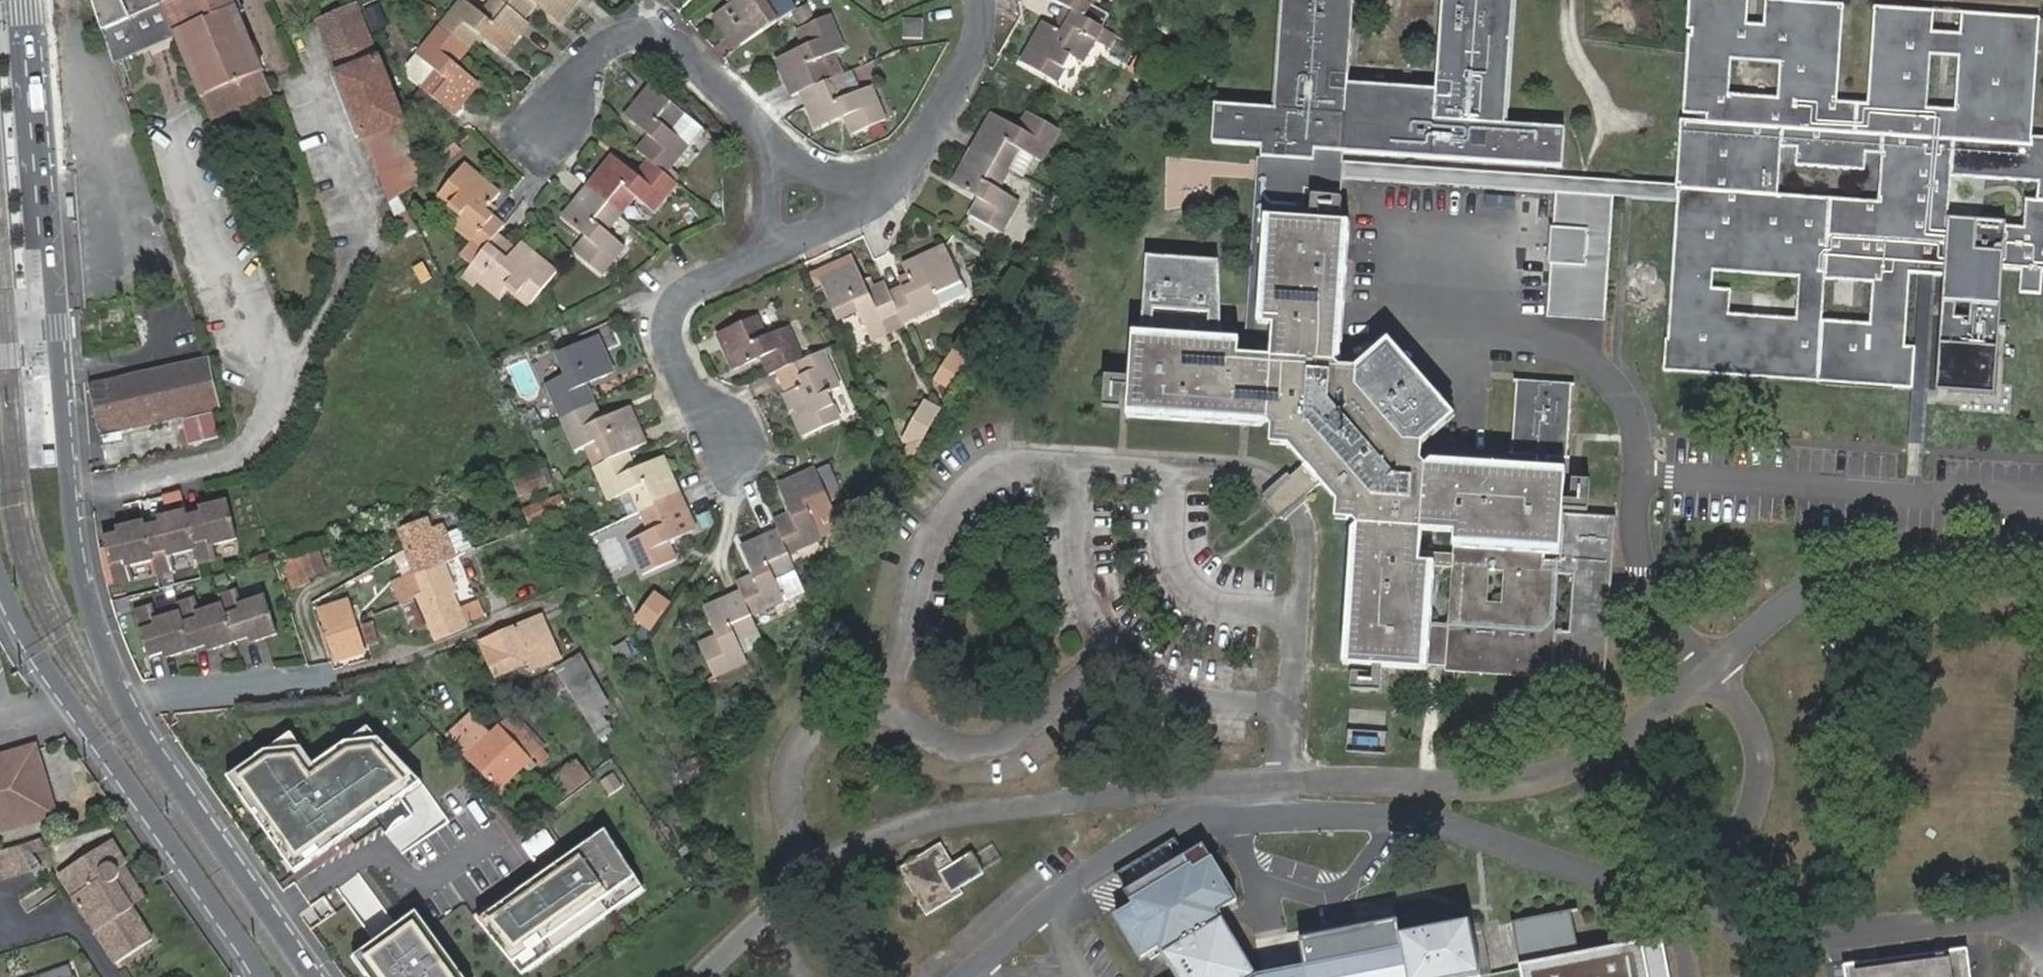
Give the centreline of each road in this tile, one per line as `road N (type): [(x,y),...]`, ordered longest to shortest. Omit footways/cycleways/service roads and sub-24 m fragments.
road 1 (secondary): [(313,976),(148,742),(116,681),(84,586),(68,495),(28,0)]
road 2 (secondary): [(0,580),(36,652),(260,976)]
road 3 (residential): [(767,142),(705,71),(656,35),(607,41),(546,131)]
road 4 (residential): [(764,257),(688,291),(667,322),(668,347),(690,393),(723,440)]
road 5 (residential): [(979,0),(958,81),(874,195)]
road 6 (residential): [(874,195),(764,257)]
road 7 (residential): [(874,195),(767,142)]

